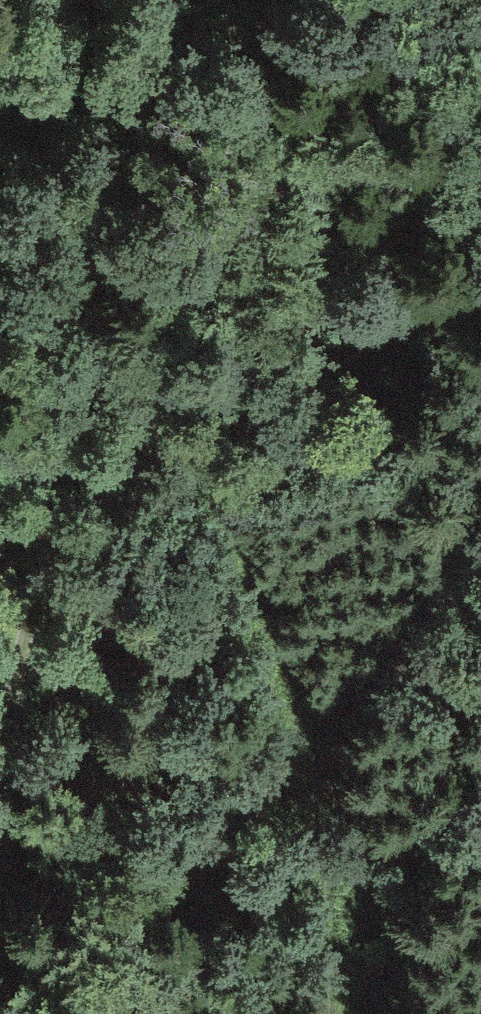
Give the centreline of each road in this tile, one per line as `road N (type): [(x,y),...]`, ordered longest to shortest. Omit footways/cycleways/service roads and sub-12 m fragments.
road 1 (track): [(89,316),(240,570),(279,701),(335,1013)]
road 2 (track): [(0,717),(89,316),(54,105)]
road 3 (track): [(150,0),(54,105),(0,101)]

